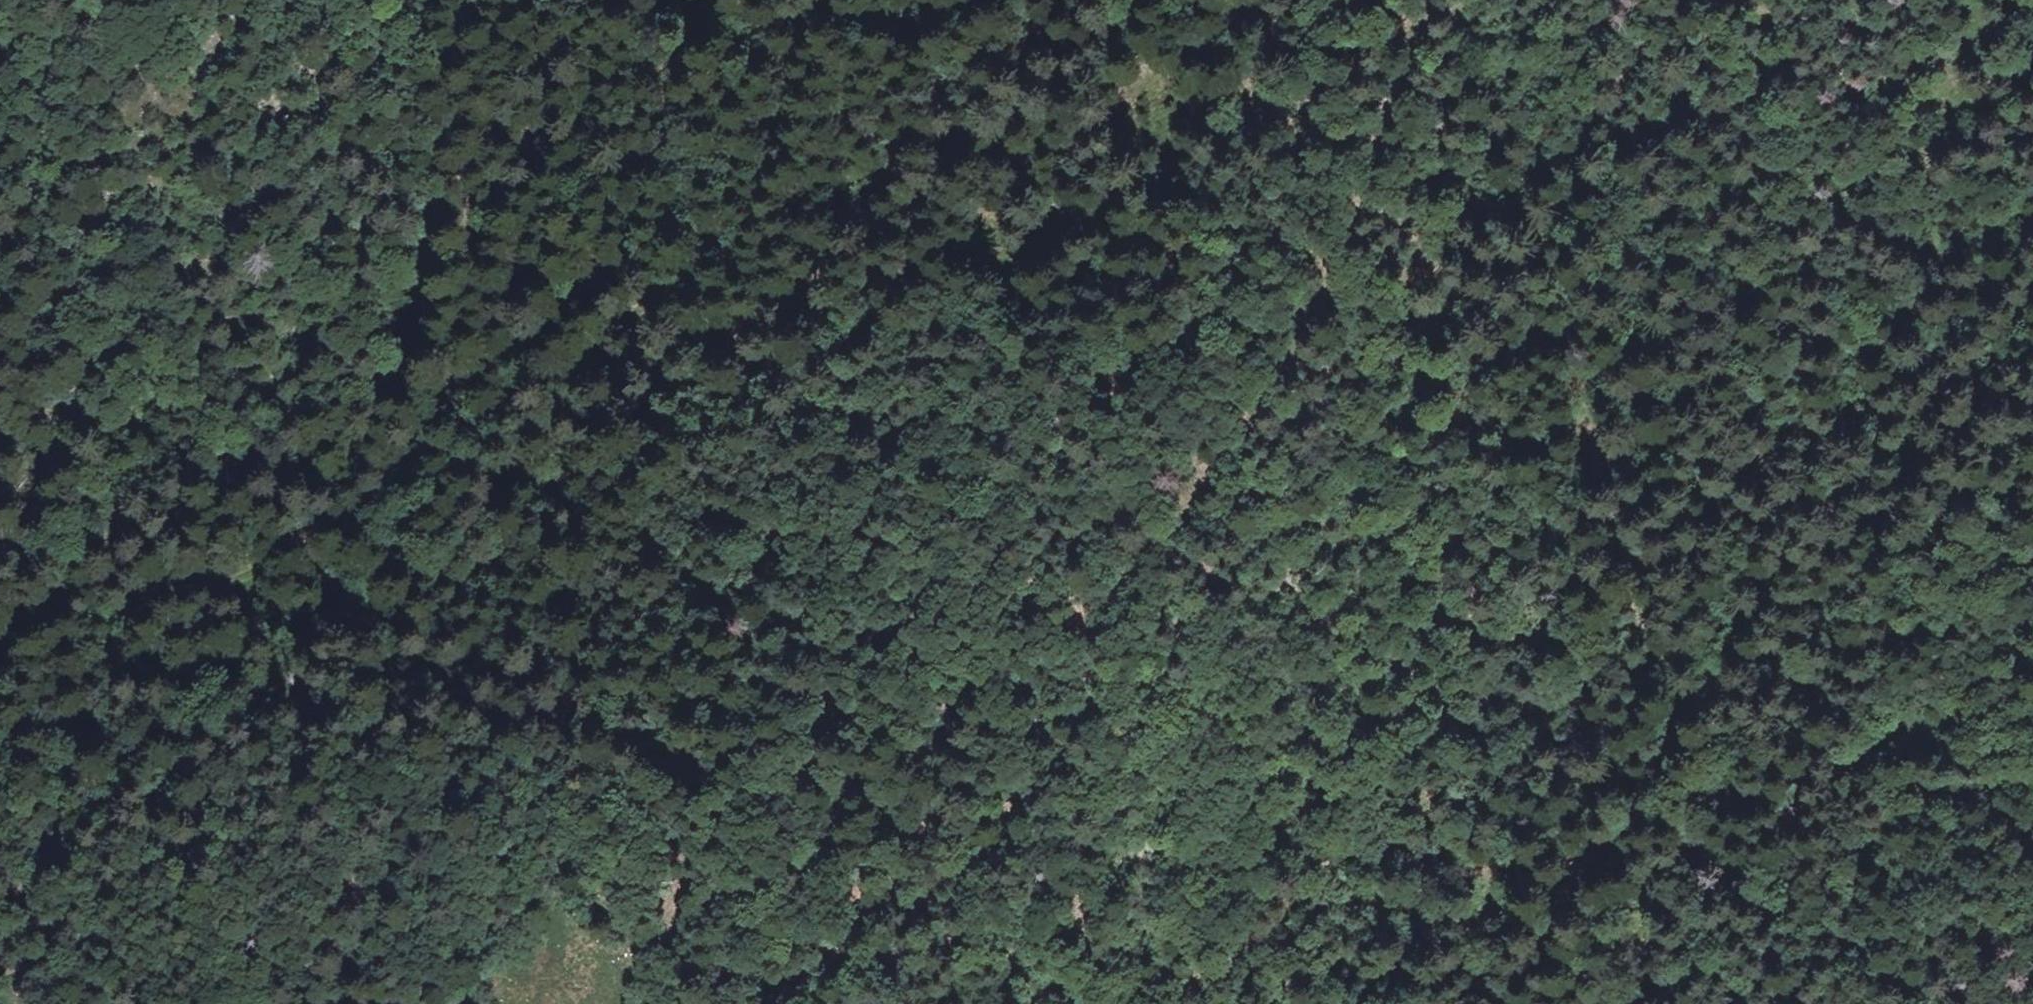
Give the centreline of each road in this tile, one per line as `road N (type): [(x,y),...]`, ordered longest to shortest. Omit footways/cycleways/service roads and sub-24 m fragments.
road 1 (track): [(0,631),(331,517),(506,387),(870,283),(1085,200),(1453,0)]
road 2 (track): [(1505,1003),(1547,914),(1805,558),(2032,287)]

